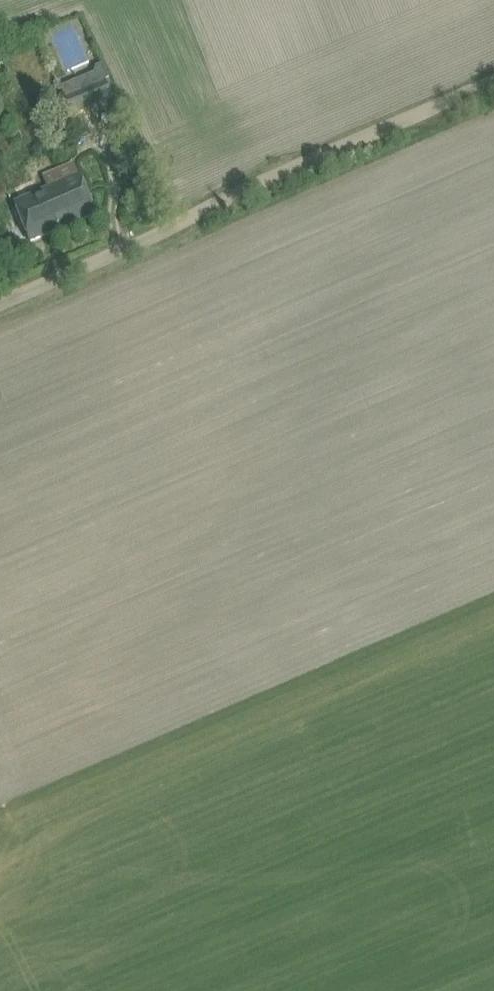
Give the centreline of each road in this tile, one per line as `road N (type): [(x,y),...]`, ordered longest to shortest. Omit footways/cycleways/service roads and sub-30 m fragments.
road 1 (track): [(0,300),(493,83)]

